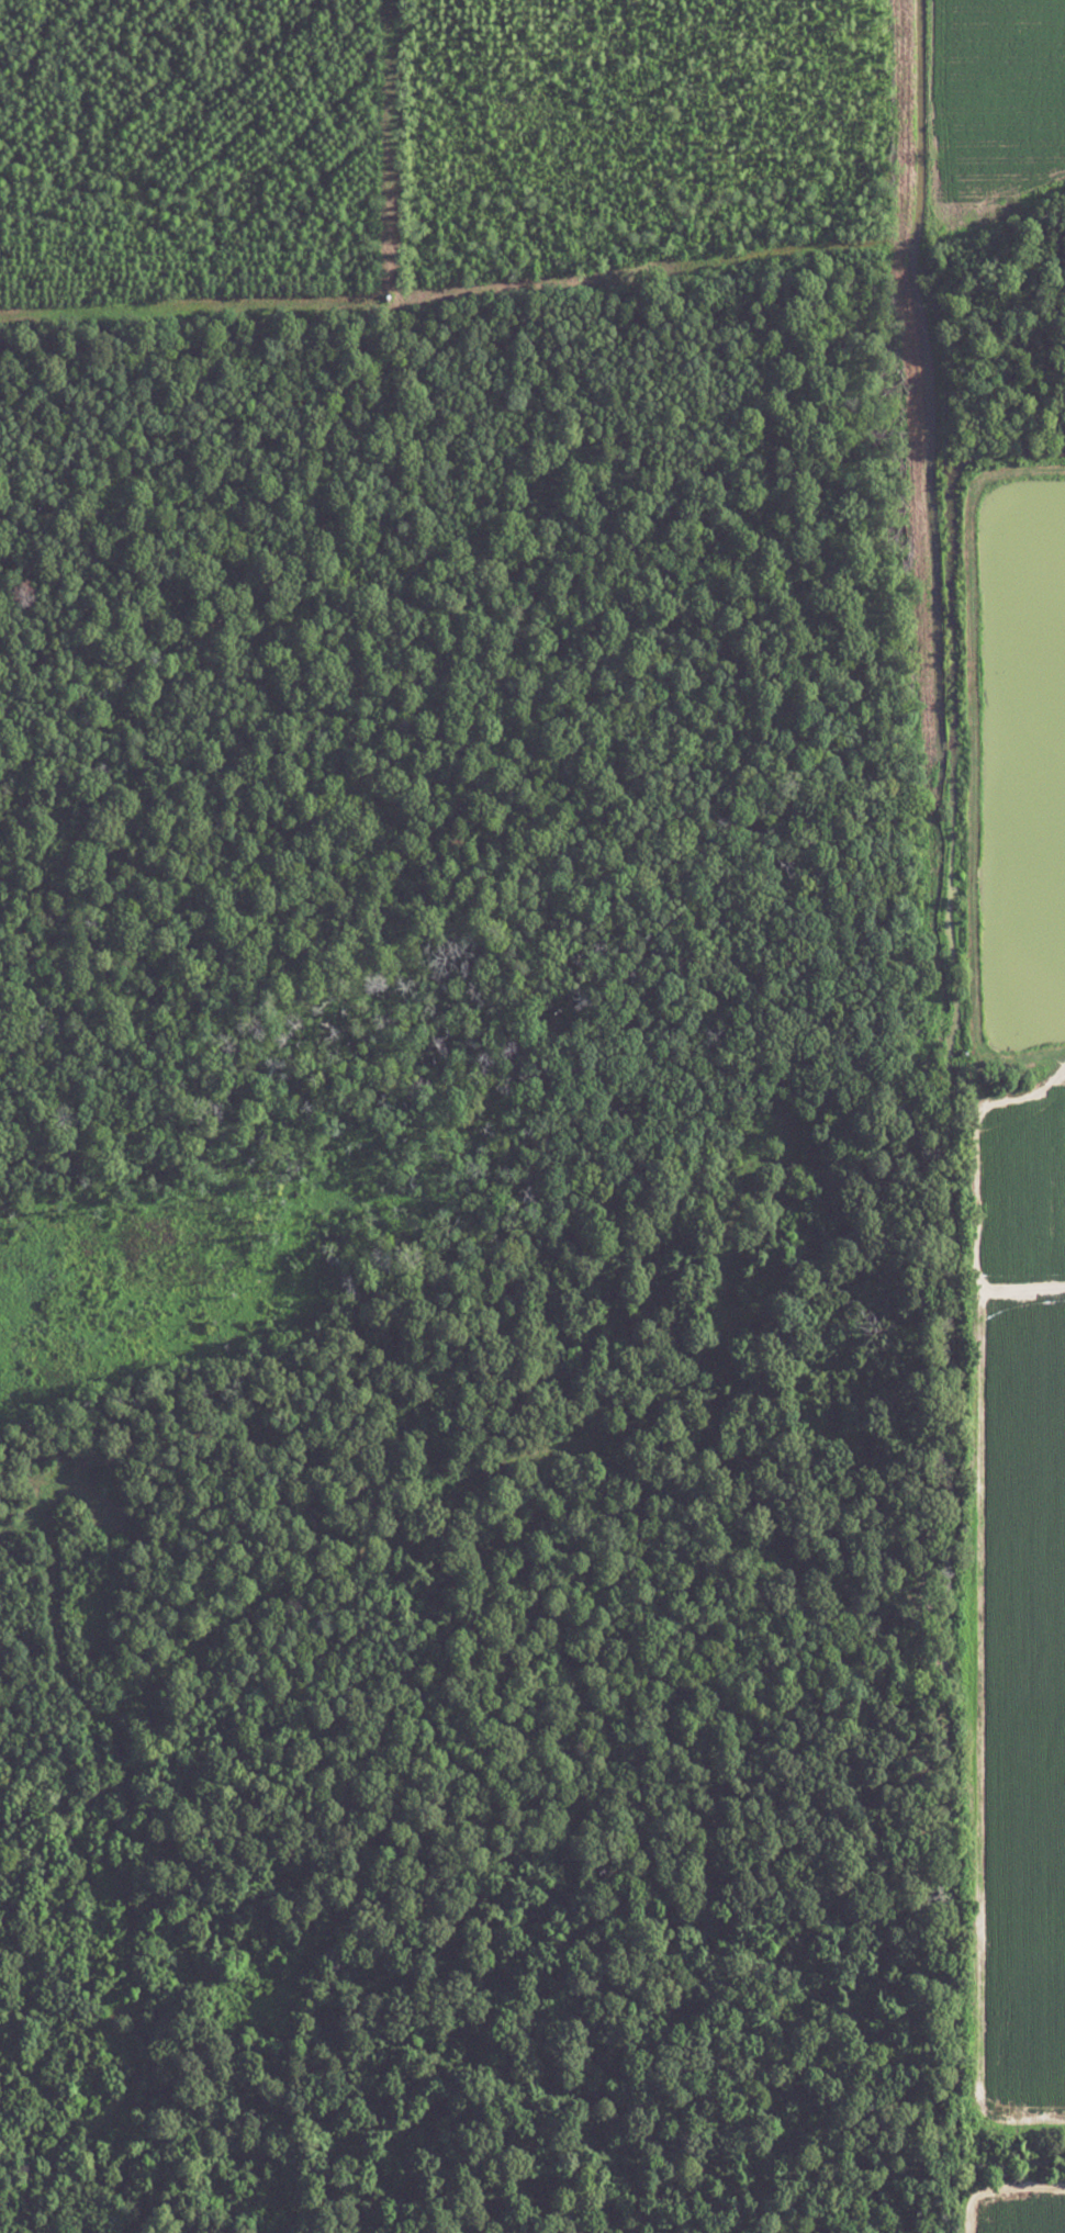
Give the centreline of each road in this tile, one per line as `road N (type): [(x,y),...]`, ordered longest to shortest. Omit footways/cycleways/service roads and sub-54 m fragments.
road 1 (track): [(1064,1293),(984,1282),(971,1232),(975,1110),(1032,1092),(1064,1064)]

